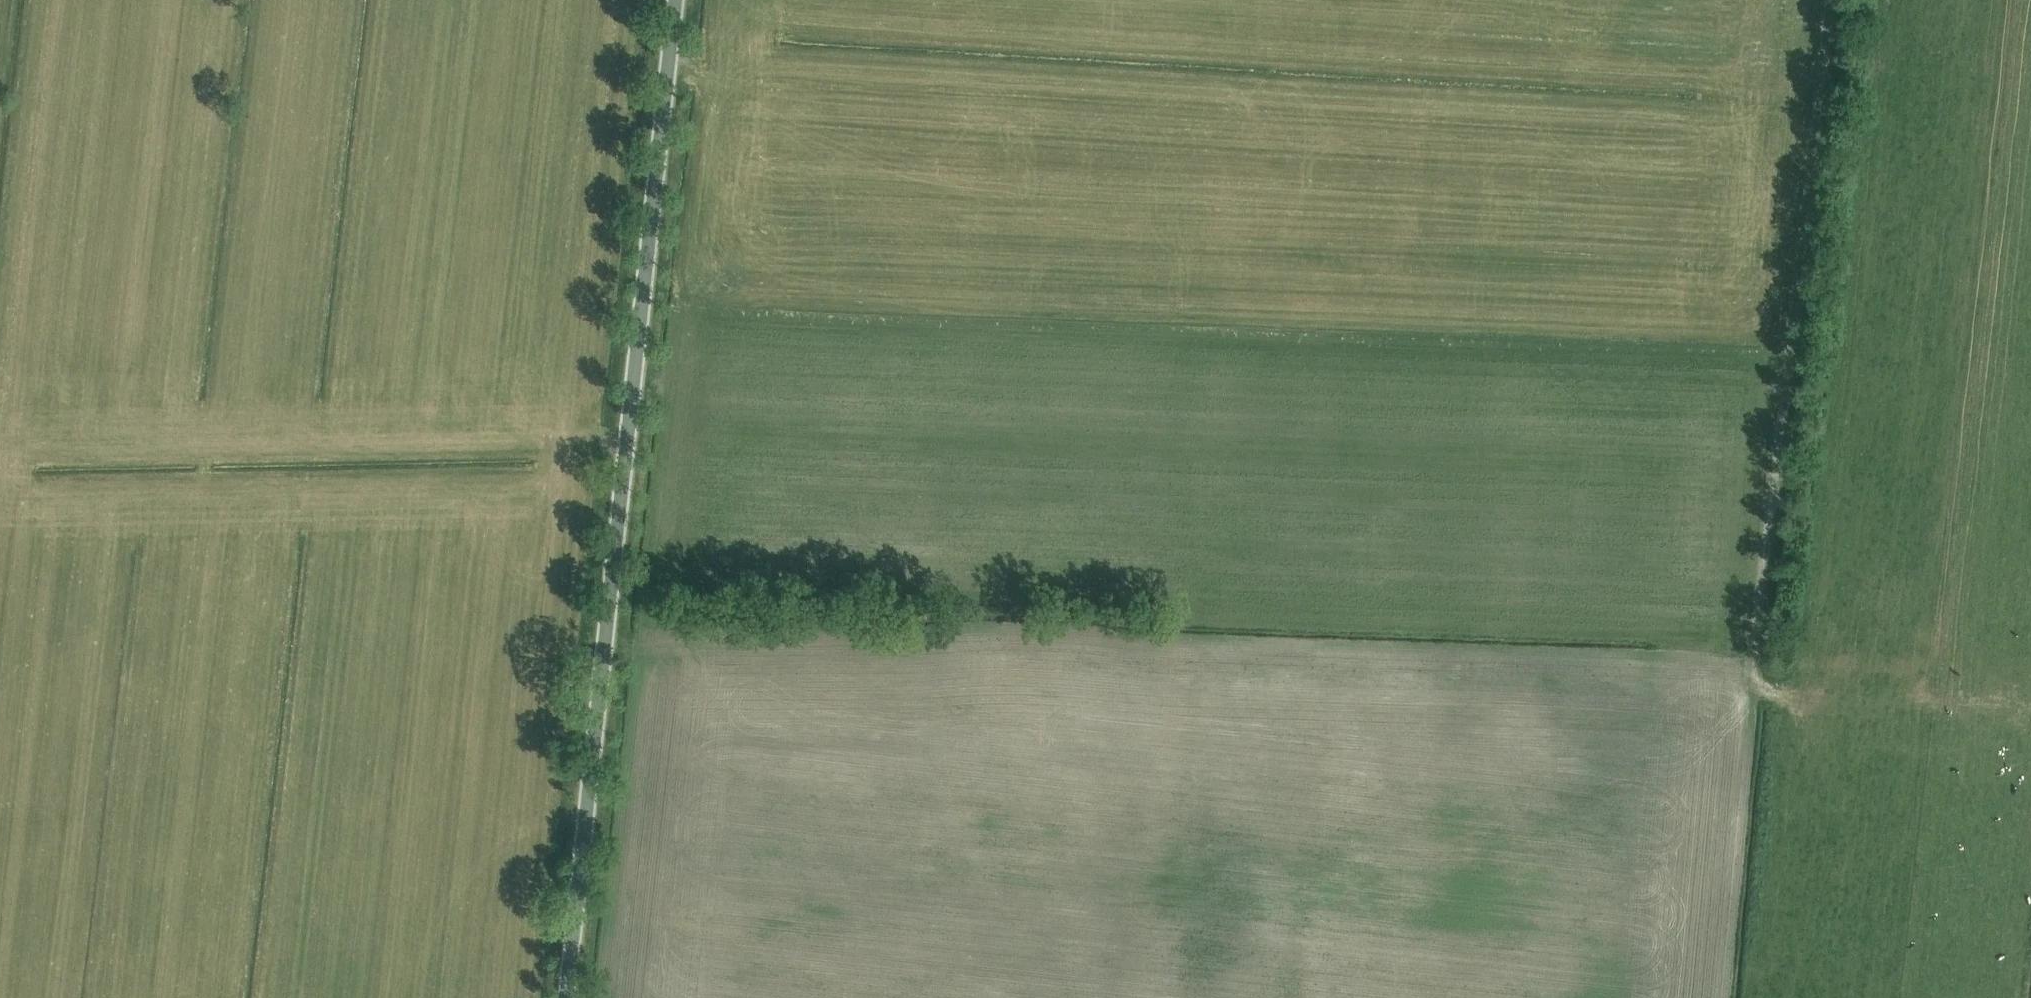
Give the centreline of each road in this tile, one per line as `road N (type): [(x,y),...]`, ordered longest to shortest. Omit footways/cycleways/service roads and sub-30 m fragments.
road 1 (unclassified): [(568,997),(684,0)]

